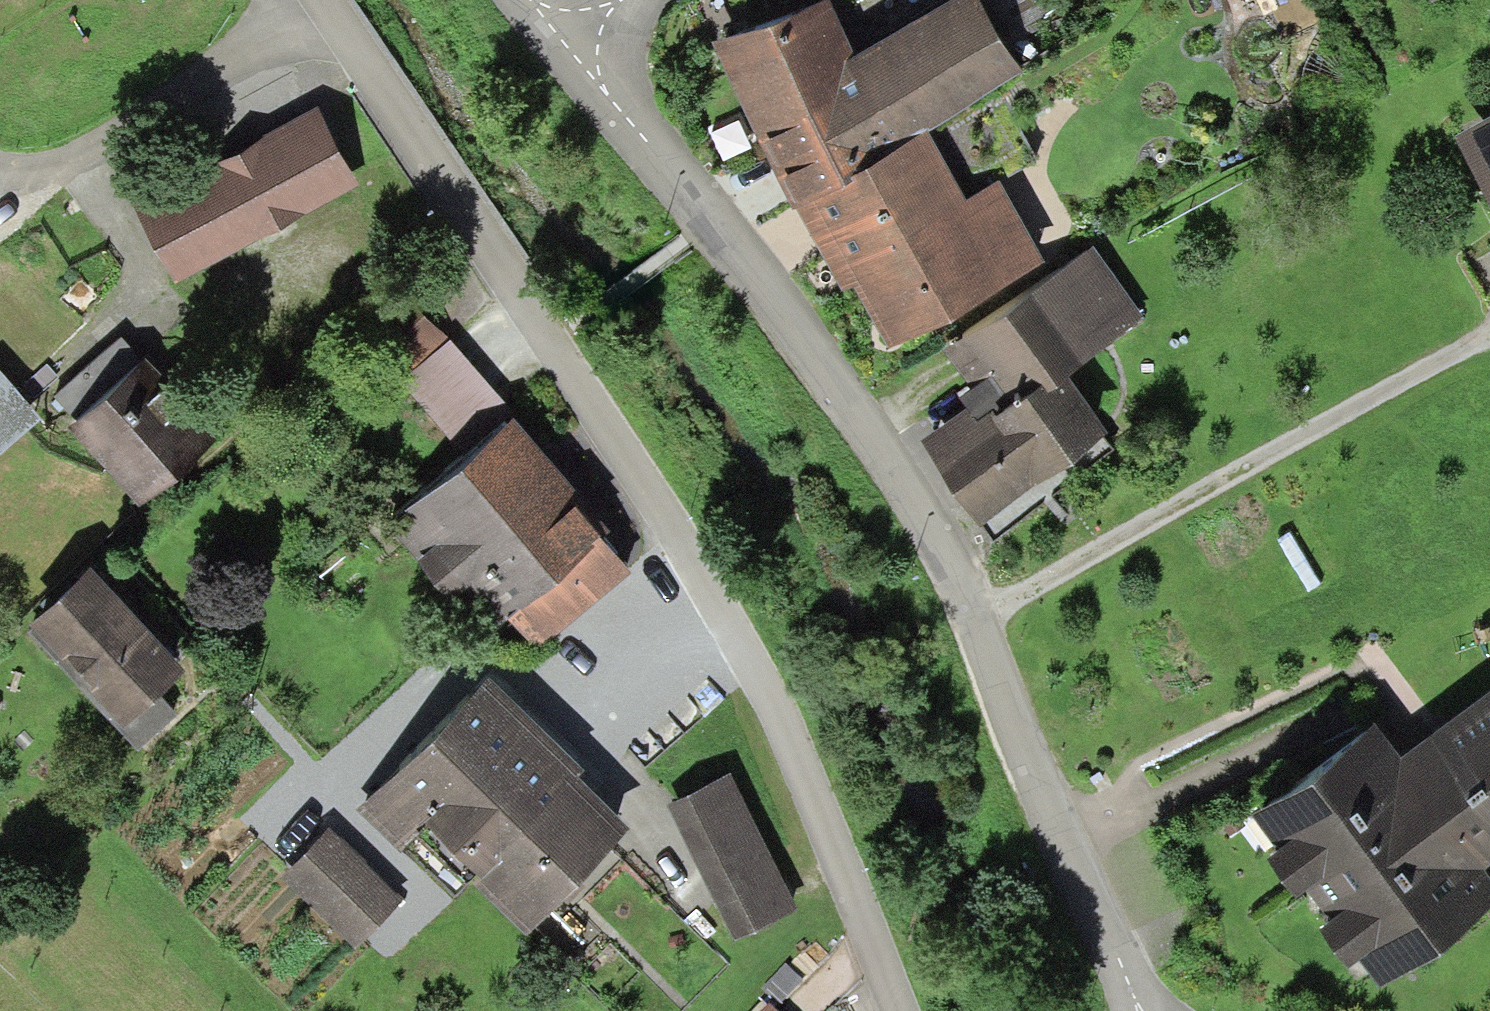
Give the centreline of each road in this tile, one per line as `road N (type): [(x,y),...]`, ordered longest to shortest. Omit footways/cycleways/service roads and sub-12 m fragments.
road 1 (residential): [(312,0),(676,535),(803,785),(887,1010)]
road 2 (residential): [(969,621),(935,538),(868,430),(555,38)]
road 3 (residential): [(1489,339),(969,621)]
road 4 (residential): [(1129,1010),(969,621)]

